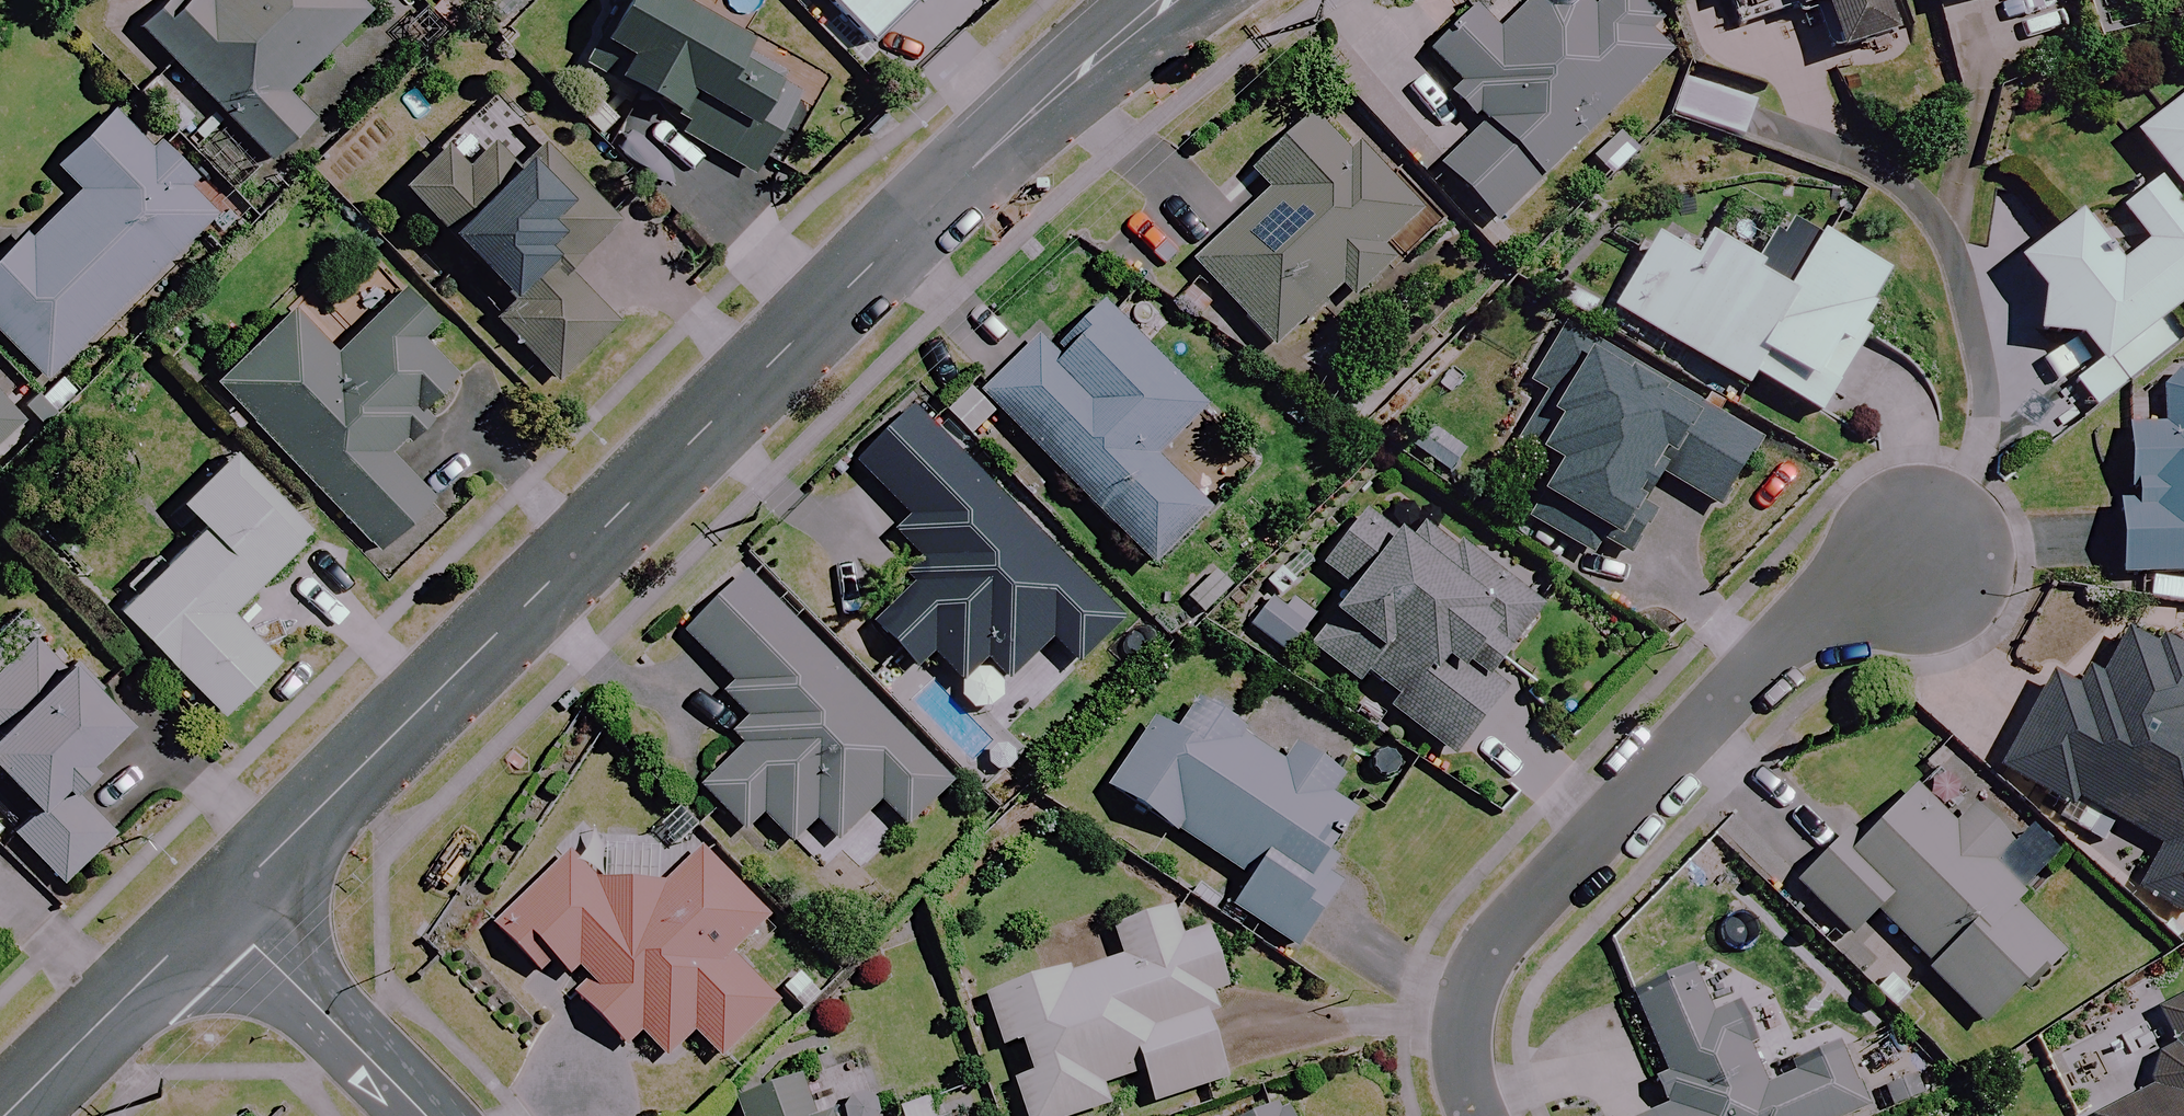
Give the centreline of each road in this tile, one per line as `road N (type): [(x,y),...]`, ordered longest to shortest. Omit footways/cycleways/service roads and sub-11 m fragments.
road 1 (tertiary): [(219,908),(853,280),(1028,116),(1170,0)]
road 2 (residential): [(1922,550),(1813,611),(1514,935),(1475,996),(1471,1071),(1492,1115)]
road 3 (tertiary): [(5,1115),(219,908)]
road 4 (tertiary): [(425,1115),(219,908)]

